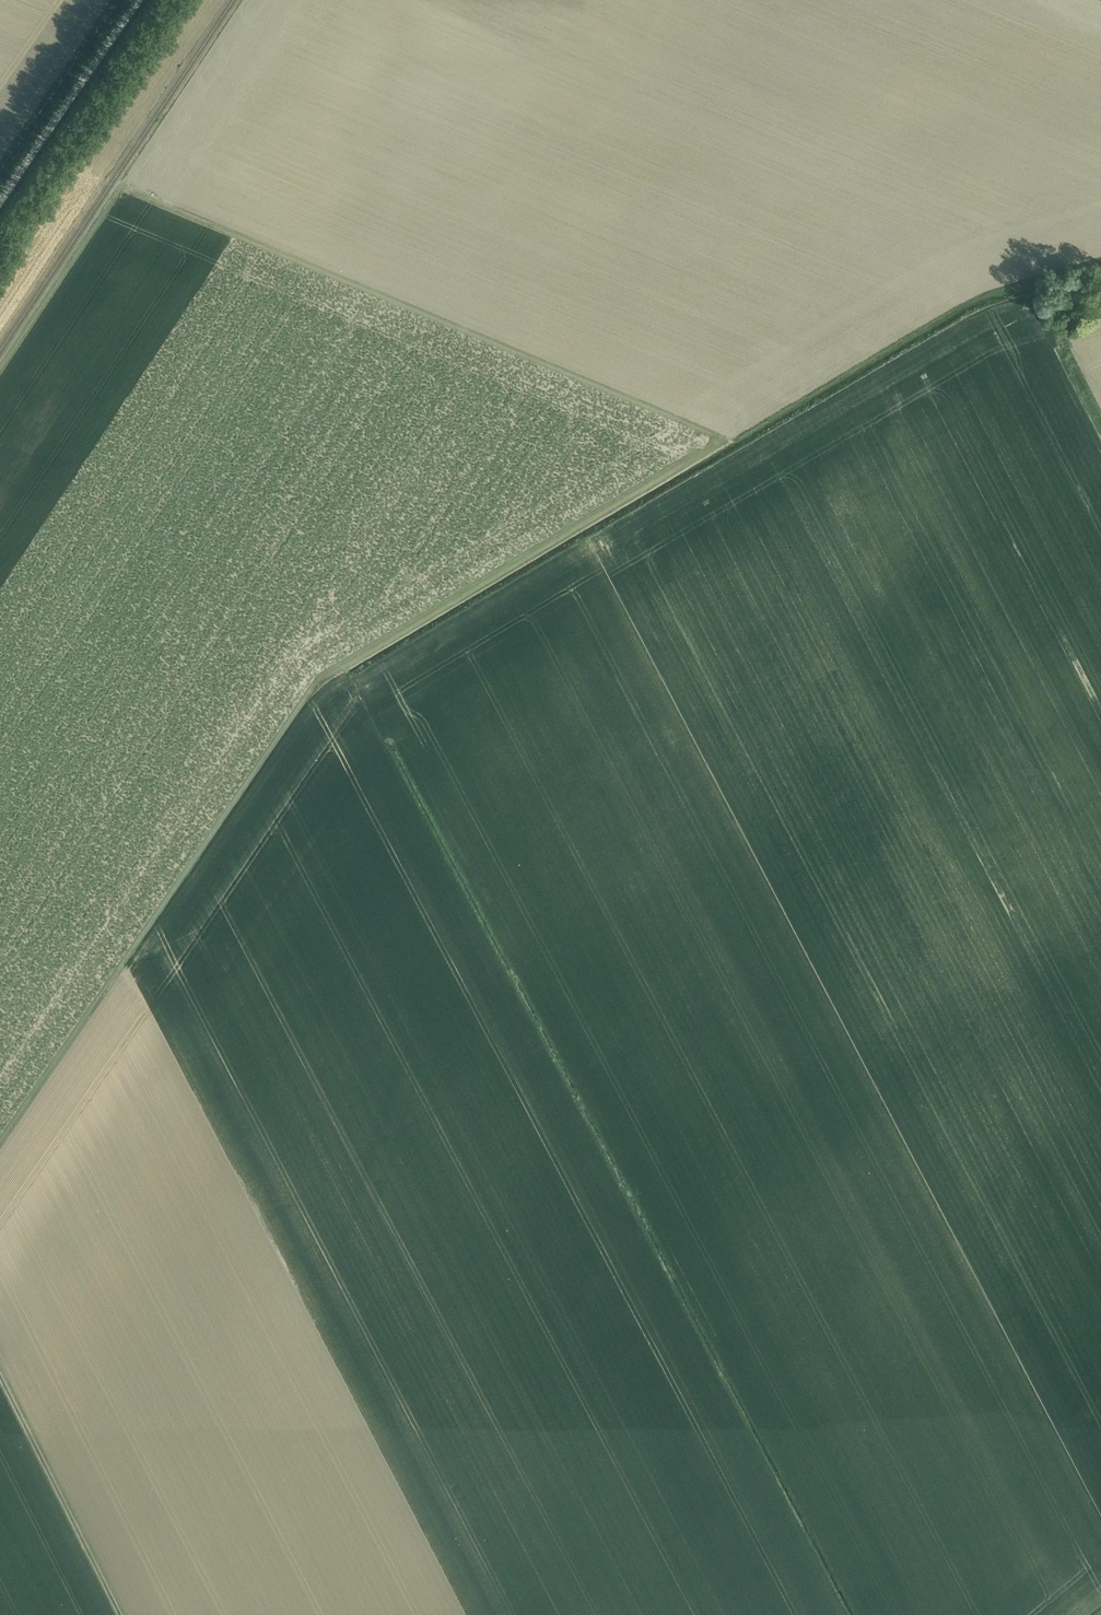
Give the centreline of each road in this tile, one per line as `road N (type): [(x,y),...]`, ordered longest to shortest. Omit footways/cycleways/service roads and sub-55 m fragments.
road 1 (track): [(0,1374),(124,1614)]
road 2 (unclassified): [(0,211),(143,0)]

